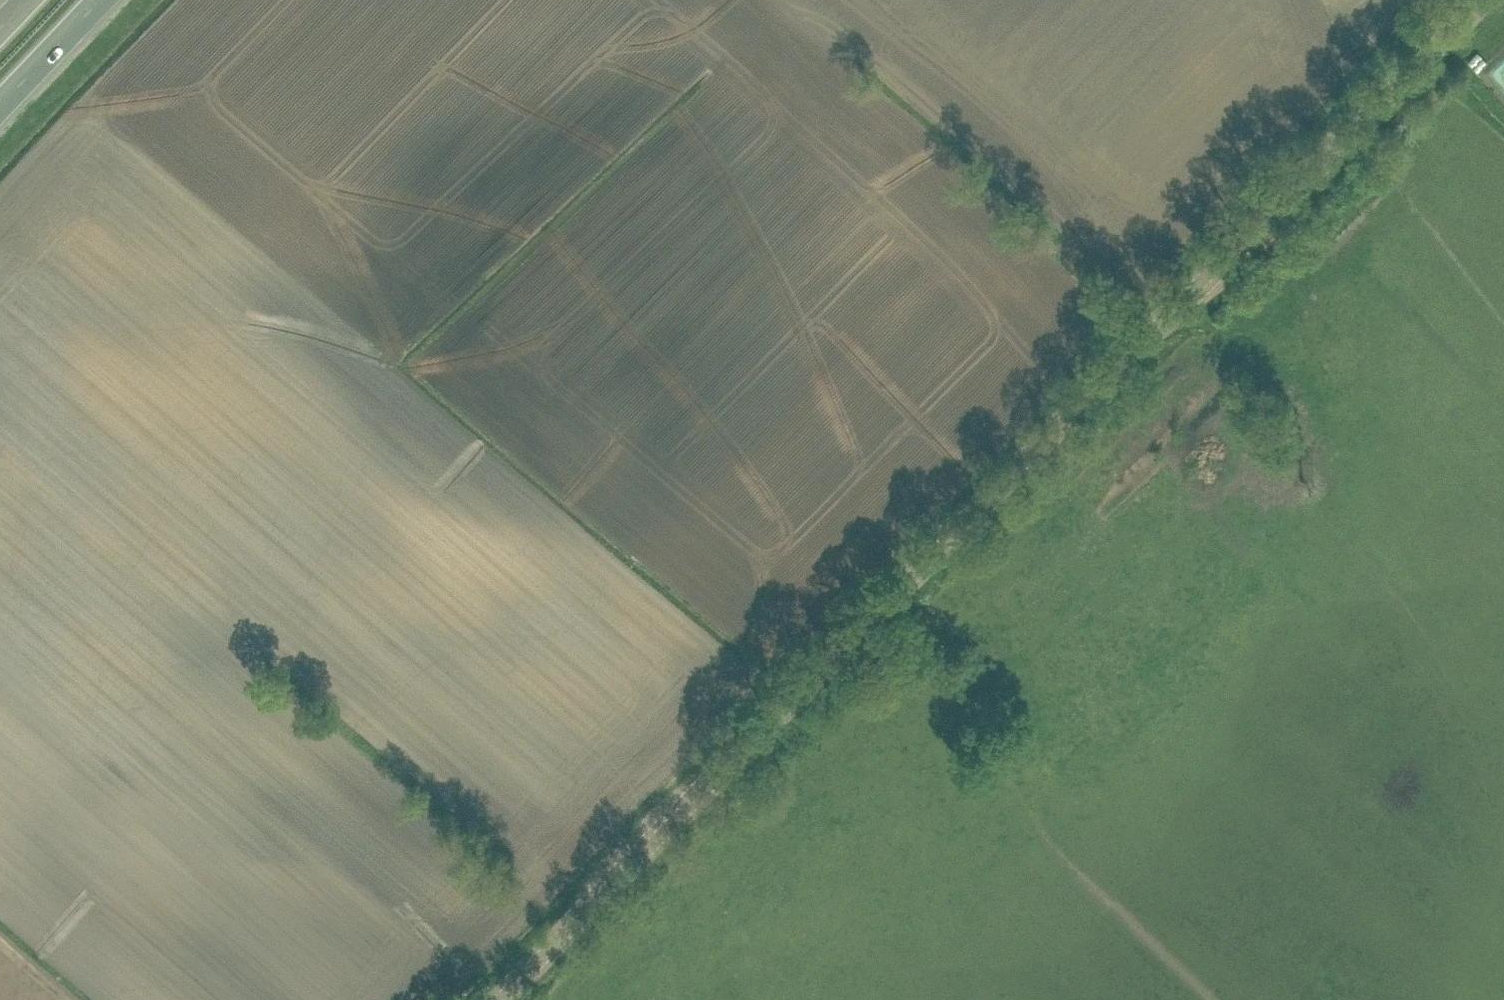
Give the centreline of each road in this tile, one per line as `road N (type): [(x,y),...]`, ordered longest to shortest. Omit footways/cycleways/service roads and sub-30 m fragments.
road 1 (tertiary): [(500,999),(1477,0)]
road 2 (trunk): [(0,105),(101,0)]

